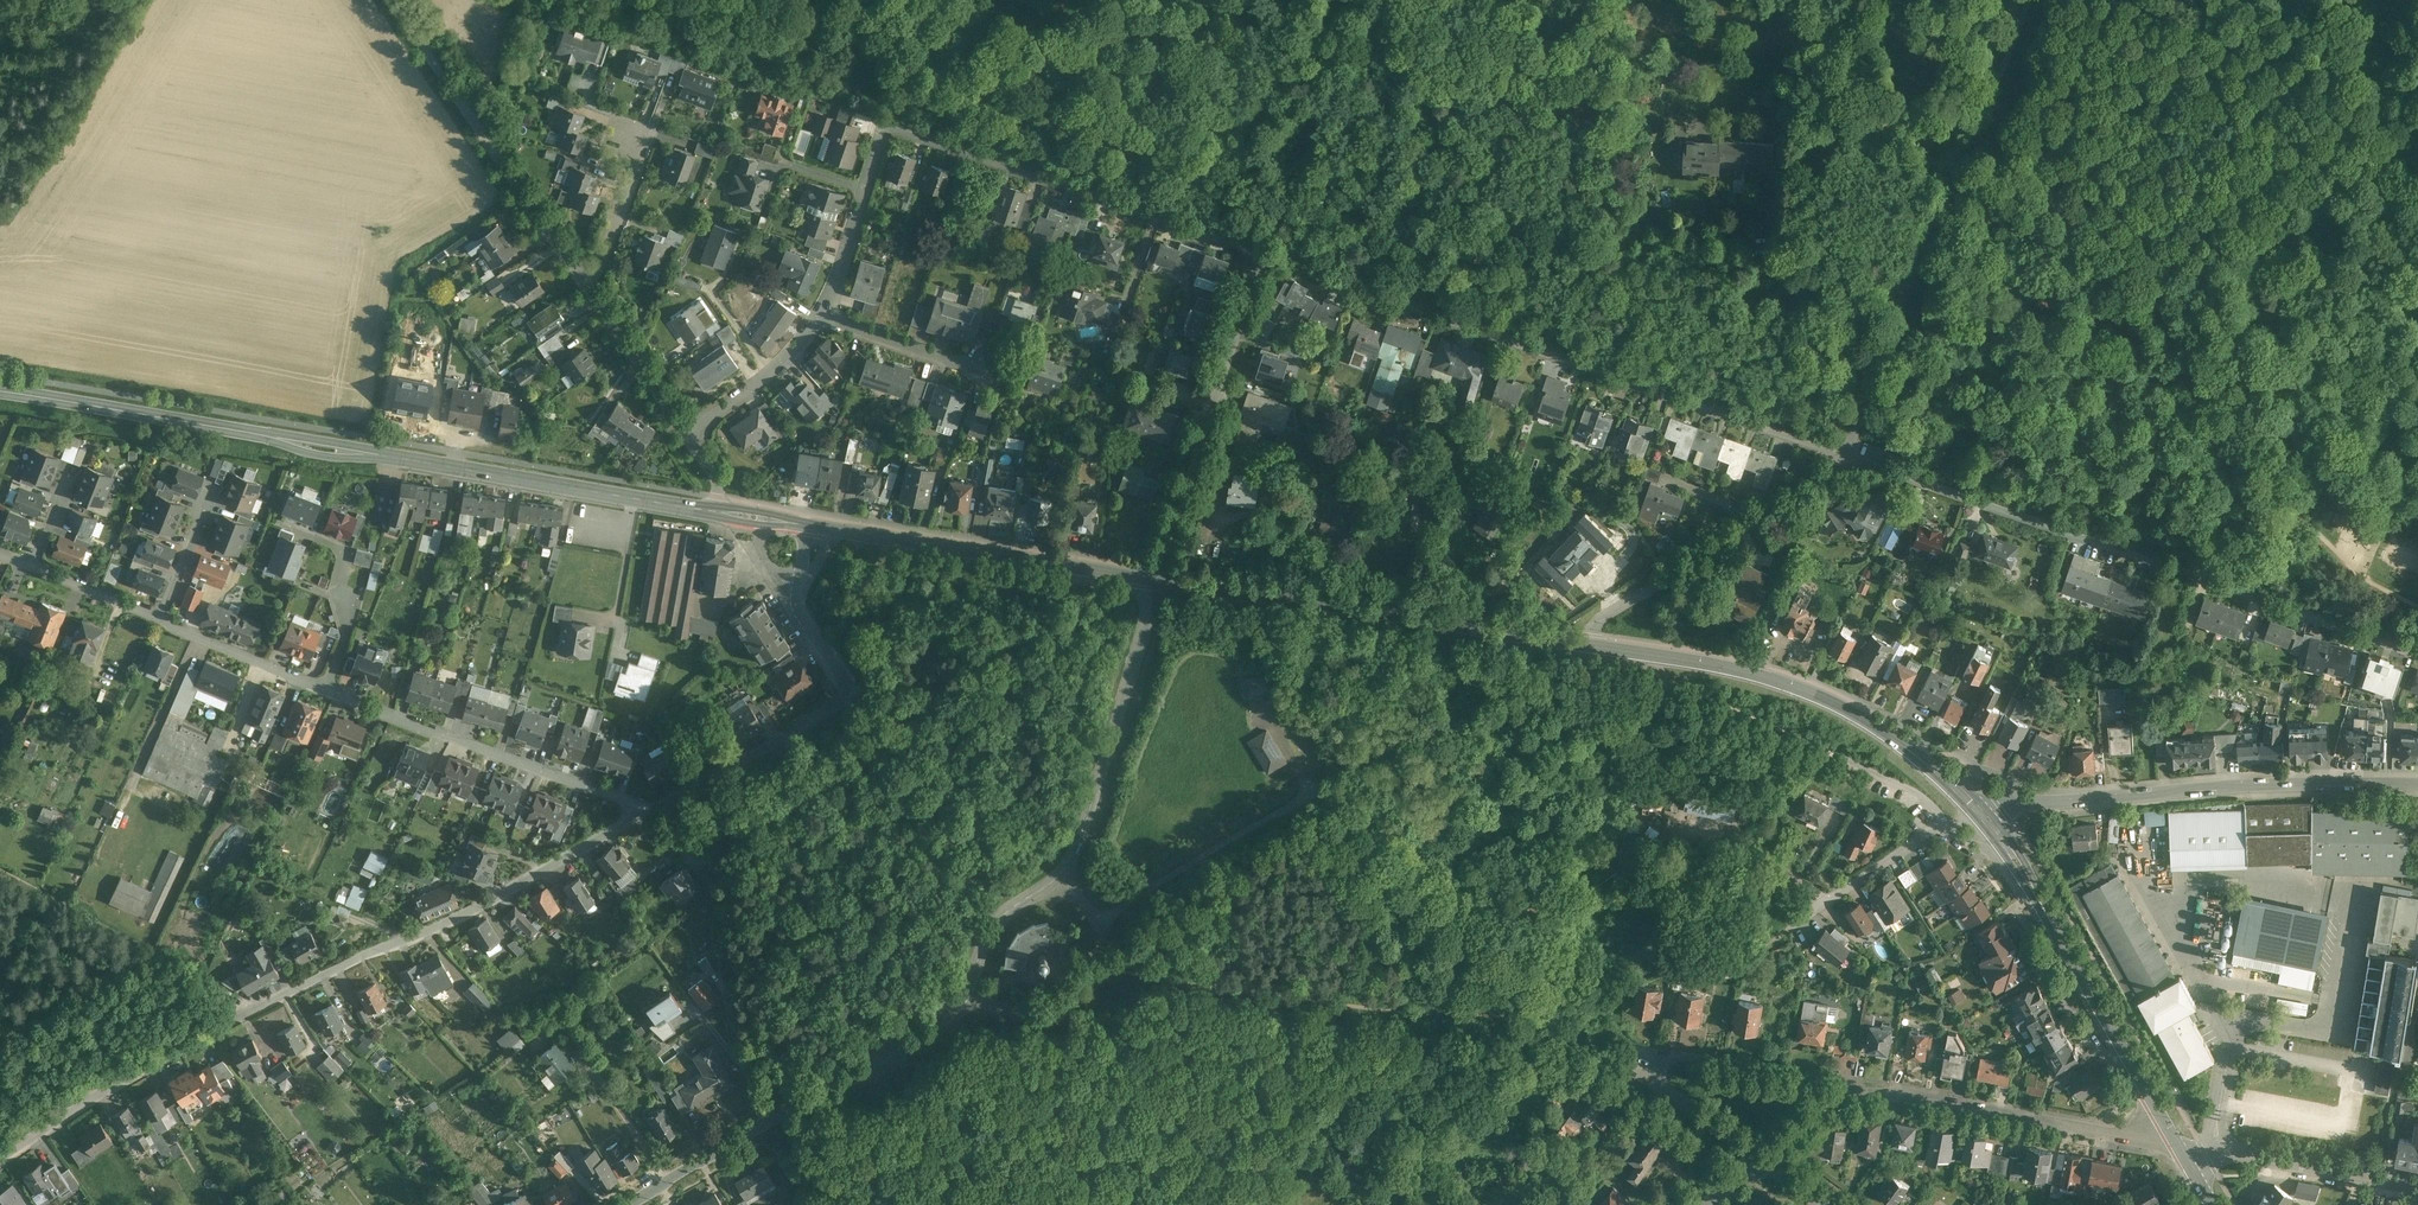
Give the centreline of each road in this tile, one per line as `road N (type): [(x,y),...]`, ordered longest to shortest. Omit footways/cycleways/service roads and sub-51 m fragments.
road 1 (track): [(1834,0),(2004,75),(2150,347),(2362,580),(2417,607)]
road 2 (tertiary): [(623,1204),(917,1041),(951,1012),(1000,921),(1074,859),(1154,581)]
road 3 (residential): [(643,810),(484,906),(244,1013),(0,1158)]
road 4 (secondary): [(0,393),(720,512)]
road 5 (track): [(592,0),(1267,229)]
road 6 (residential): [(643,810),(0,554)]
road 7 (residential): [(1842,456),(1258,255)]
road 8 (residential): [(2417,656),(1842,456)]
road 9 (residential): [(686,435),(393,0)]
road 10 (residential): [(2176,1142),(1875,1088),(1807,1107),(1757,1160)]
road 11 (residential): [(2417,784),(2256,785),(1977,807)]
road 12 (secondary): [(1580,642),(1702,662),(1820,698),(1930,765),(1977,807)]
road 13 (secondary): [(1154,581),(1580,642)]
road 14 (track): [(1867,396),(2033,0)]
road 15 (residential): [(1258,255),(889,125)]
road 16 (secondary): [(1977,807),(2176,1142)]
road 17 (secondary): [(808,526),(1154,581)]
road 18 (residential): [(1154,581),(1258,255)]
road 19 (residential): [(1580,642),(1608,607),(1819,483),(1842,456)]
road 20 (track): [(1102,918),(1342,776)]
road 21 (track): [(1348,0),(1258,255)]
road 22 (residential): [(2417,1184),(2176,1142)]
road 23 (residential): [(855,695),(643,810)]
road 24 (residential): [(1782,935),(1977,807)]
road 25 (track): [(2385,83),(2170,0)]
road 26 (residential): [(828,315),(889,125)]
road 27 (residential): [(686,435),(776,371),(828,315)]
road 28 (residential): [(855,695),(800,608),(808,526)]
road 29 (residential): [(828,315),(961,362)]
road 30 (residential): [(1757,1160),(1654,1081)]

